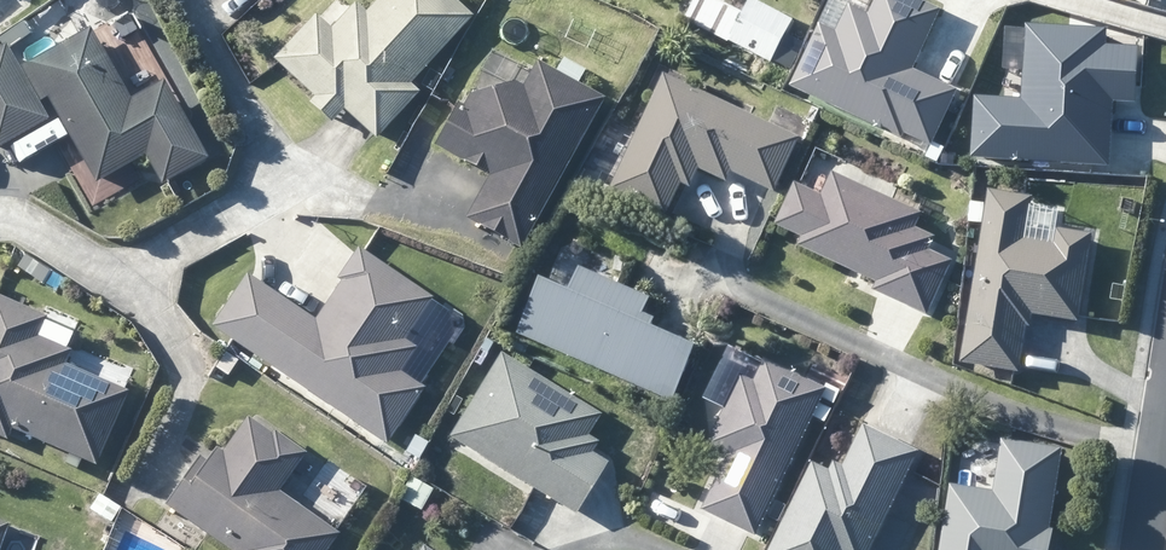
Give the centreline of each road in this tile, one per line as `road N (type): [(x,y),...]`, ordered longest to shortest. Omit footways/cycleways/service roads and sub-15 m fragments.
road 1 (residential): [(1165,415),(1146,549)]

